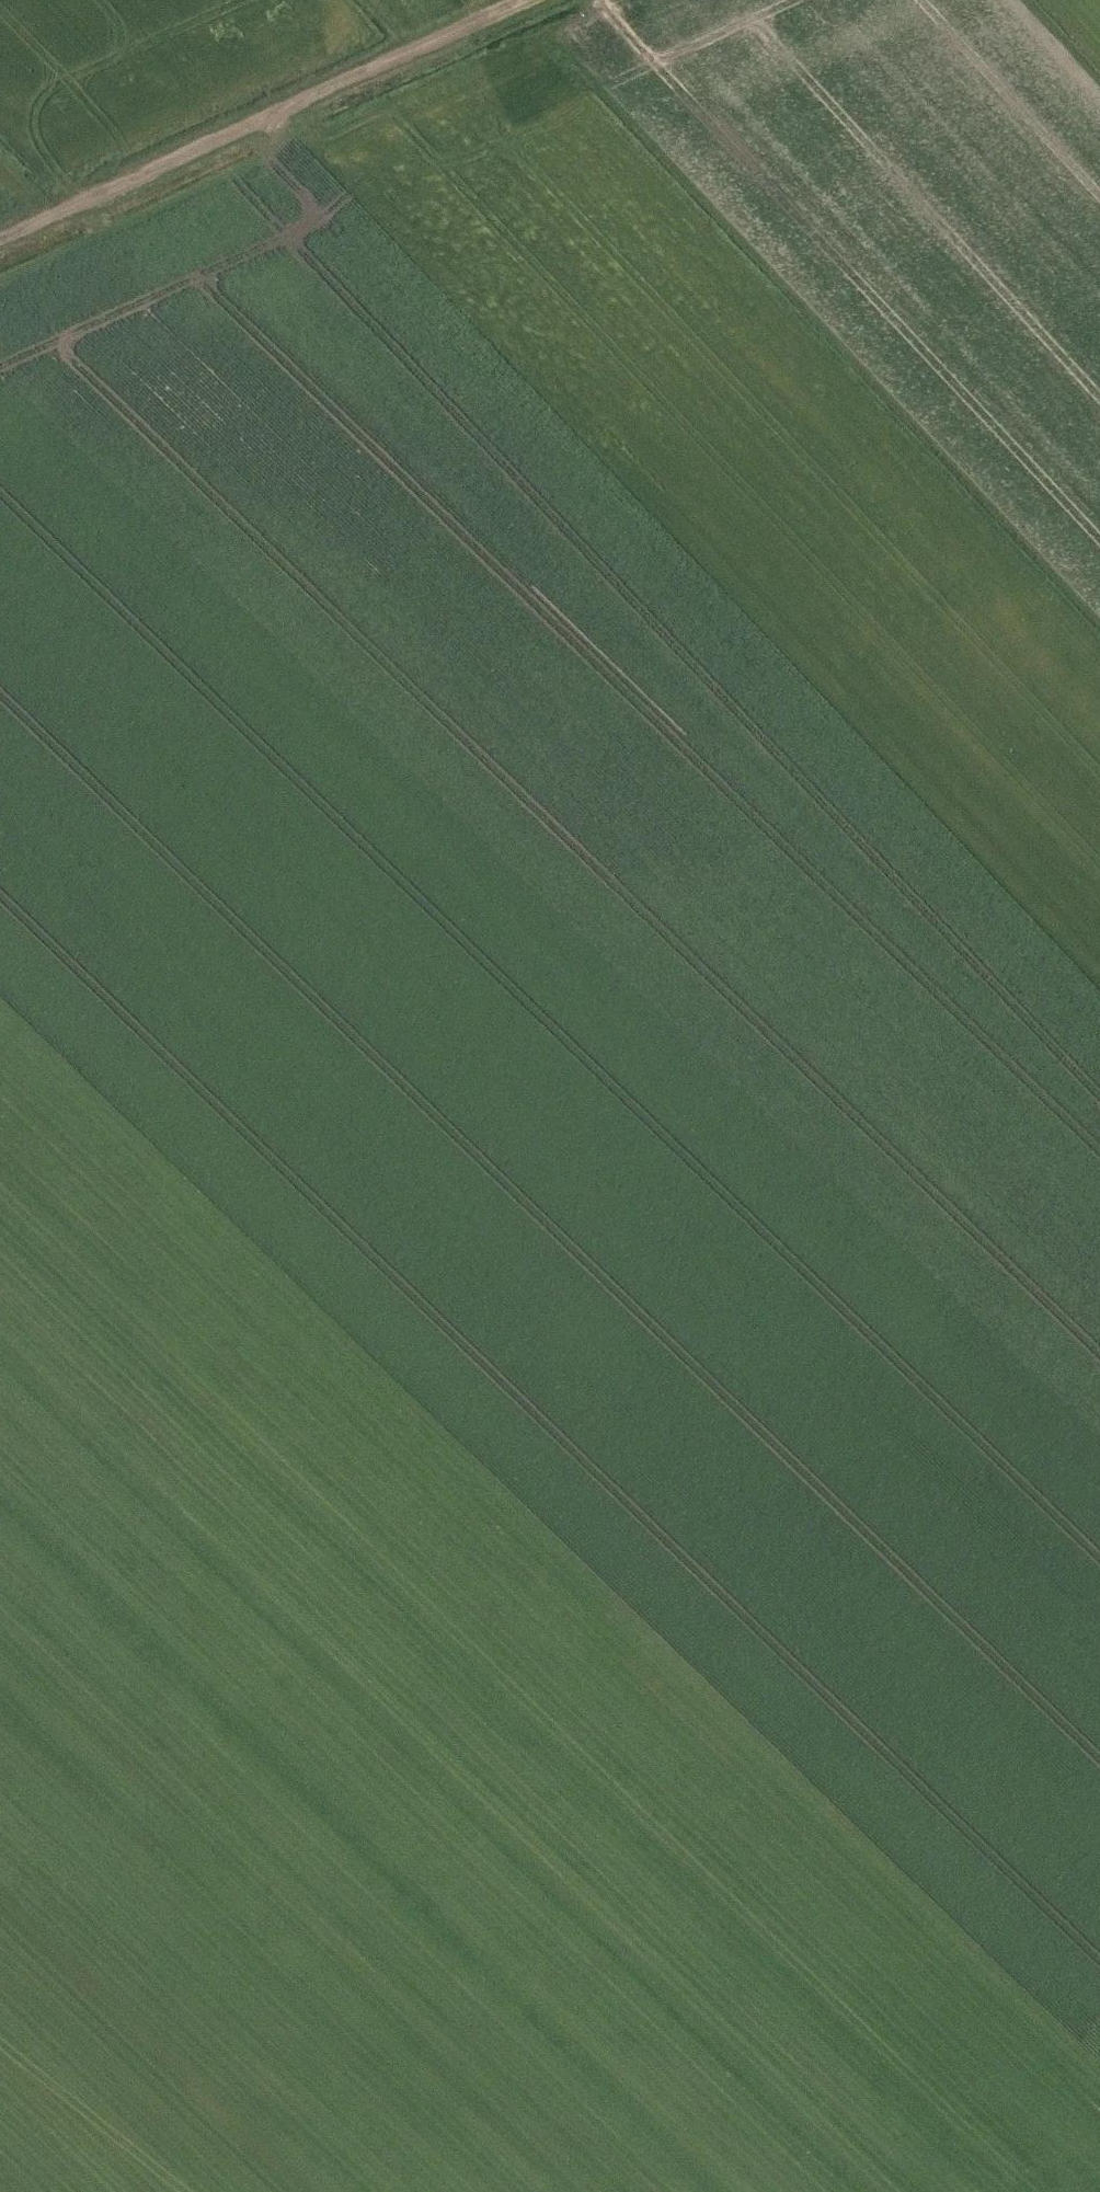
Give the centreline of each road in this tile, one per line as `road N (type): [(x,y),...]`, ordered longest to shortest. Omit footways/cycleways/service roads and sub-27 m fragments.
road 1 (track): [(0,238),(524,0)]

